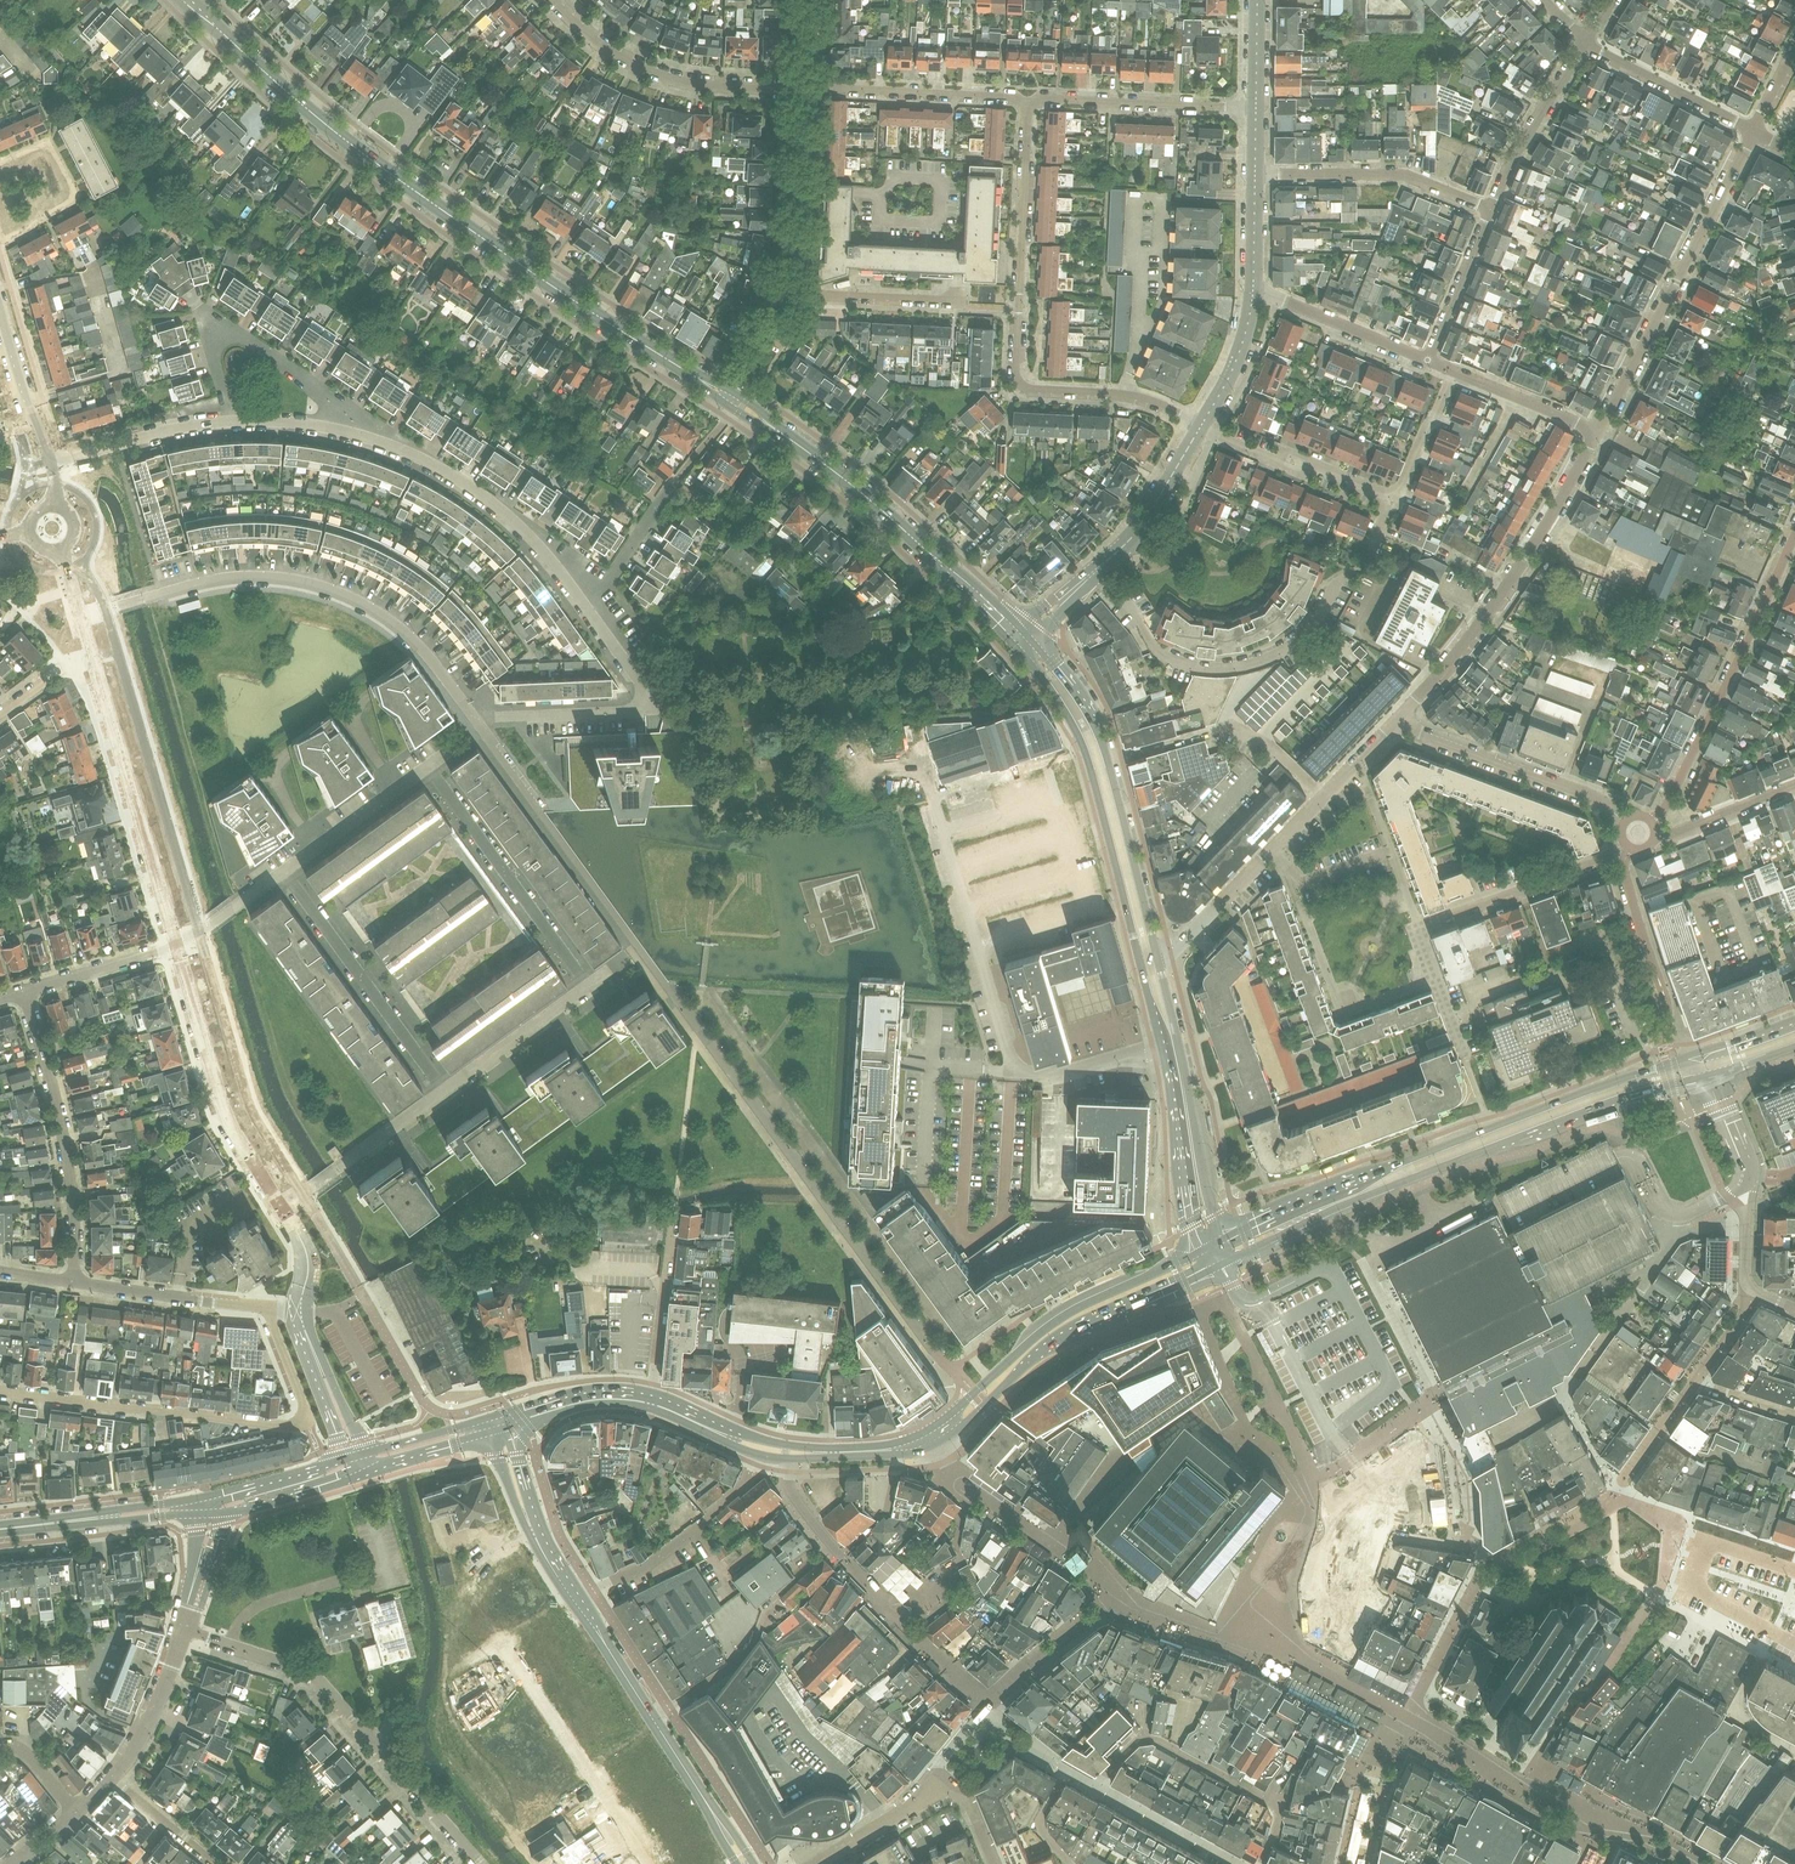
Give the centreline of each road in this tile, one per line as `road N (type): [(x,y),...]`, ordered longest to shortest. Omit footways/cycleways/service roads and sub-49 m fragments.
road 1 (secondary): [(732,399),(401,182),(254,63),(191,0)]
road 2 (secondary): [(1225,1263),(1500,1145),(1710,1075)]
road 3 (secondary): [(1700,1052),(1405,1161),(1220,1244)]
road 4 (residential): [(1029,99),(1018,380),(1029,388),(1141,397),(1202,426)]
road 5 (residential): [(474,717),(401,628),(306,581),(218,578),(81,618)]
road 6 (residential): [(445,1090),(587,985),(428,766)]
road 7 (residential): [(268,1310),(306,1406),(307,1420),(298,1426),(0,1389)]
road 8 (residential): [(1097,570),(1163,657),(1202,668),(1242,666),(1296,642),(1337,583),(1363,566),(1394,505)]
road 9 (secondary): [(535,1420),(580,1406),(632,1405),(783,1459),(909,1454),(935,1444)]
road 10 (unclassified): [(182,1629),(314,1674),(483,1863)]
road 11 (residential): [(525,1538),(453,1610),(444,1696),(461,1736),(503,1784),(517,1833),(538,1863)]
road 12 (secondary): [(1025,637),(877,499),(732,399)]
road 13 (secondary): [(1159,960),(1095,724),(1059,666),(1025,637)]
road 14 (secondary): [(1025,637),(1089,763),(1143,965)]
road 15 (residential): [(1400,718),(1505,590),(1599,431)]
road 16 (residential): [(1159,960),(1400,718)]
road 17 (residential): [(1599,431),(1753,130)]
road 18 (secondary): [(1201,1251),(1067,1314),(926,1431)]
road 19 (residential): [(1794,534),(1674,794),(1652,822)]
road 20 (secondary): [(747,1863),(581,1600)]
road 21 (secondary): [(935,1444),(1052,1343),(1186,1281)]
road 22 (unclassified): [(176,945),(93,657)]
road 23 (residential): [(73,1282),(68,1162),(23,990)]
road 24 (residential): [(474,717),(650,710),(587,609)]
road 25 (secondary): [(1220,1244),(1159,960)]
road 26 (residential): [(231,420),(210,340),(221,330),(242,335),(378,438)]
road 27 (secondary): [(926,1431),(886,1444),(812,1449),(753,1437),(652,1395)]
road 28 (unclassified): [(281,1205),(222,1102),(176,945)]
road 29 (residential): [(805,87),(710,85),(645,68),(553,0)]
road 30 (residential): [(378,438),(428,460),(500,508),(587,609)]
road 31 (residential): [(283,871),(445,1090)]
road 32 (residential): [(647,1863),(504,1644)]
road 33 (residential): [(1626,822),(1585,792),(1400,718)]
road 34 (residential): [(1255,172),(1405,174),(1490,209)]
road 35 (residential): [(1256,108),(1029,99)]
road 36 (residential): [(1417,923),(1605,858),(1623,840)]
road 37 (residential): [(1029,99),(805,87)]
road 38 (secondary): [(1163,1045),(1201,1251)]
road 39 (residential): [(1394,505),(1202,426)]
road 40 (residential): [(792,289),(805,87)]
road 41 (residential): [(281,1205),(445,1090)]
road 42 (residential): [(268,1310),(73,1282)]
road 43 (residential): [(1585,44),(1519,146),(1490,209)]
road 44 (residential): [(1585,44),(1753,130)]
road 45 (residential): [(1428,361),(1253,291)]
road 46 (residential): [(652,1395),(675,1208)]
road 47 (residential): [(50,463),(231,420)]
road 48 (unclassified): [(50,463),(0,290)]
road 49 (tertiary): [(1097,570),(1131,537),(1202,426)]
road 50 (residential): [(428,766),(283,871)]
road 51 (residential): [(966,304),(792,289)]
road 52 (secondary): [(494,1433),(536,1547),(568,1582)]
road 53 (unclassified): [(111,1776),(149,1722),(182,1629)]
road 54 (residential): [(1490,209),(1428,361)]
road 55 (secondary): [(652,1395),(595,1391),(496,1417)]
road 56 (residential): [(23,990),(176,945)]
road 57 (residential): [(1794,1645),(1699,1592),(1707,1543)]
road 58 (residential): [(1054,1544),(961,1481),(935,1444)]
road 59 (residential): [(1599,431),(1454,371)]
road 60 (residential): [(1012,1073),(1061,1073),(1163,1045)]
road 61 (secondary): [(217,1513),(363,1470)]
road 62 (residential): [(672,484),(587,609)]
road 63 (residential): [(231,420),(312,423),(378,438)]
road 64 (residential): [(1656,833),(1674,835),(1794,786)]
road 65 (residential): [(1394,505),(1454,371)]
road 66 (tertiary): [(1202,426),(1230,379),(1253,291)]
road 67 (unclassified): [(818,1863),(907,1810),(933,1778)]
road 68 (secondary): [(348,1458),(210,1498)]
road 69 (residential): [(1465,1057),(1417,923)]
road 70 (residential): [(581,1600),(640,1569),(699,1523)]
road 71 (unclassified): [(1230,1280),(1247,1301),(1321,1269),(1335,1272),(1345,1288)]
road 72 (residential): [(1633,849),(1625,863),(1630,889),(1661,982)]
road 73 (secondary): [(568,1582),(518,1453)]
road 74 (residential): [(111,1776),(218,1863)]
road 75 (secondary): [(363,1470),(494,1433)]
road 76 (secondary): [(496,1417),(367,1453)]
road 77 (residential): [(283,871),(176,945)]
road 78 (residential): [(732,399),(792,289)]

